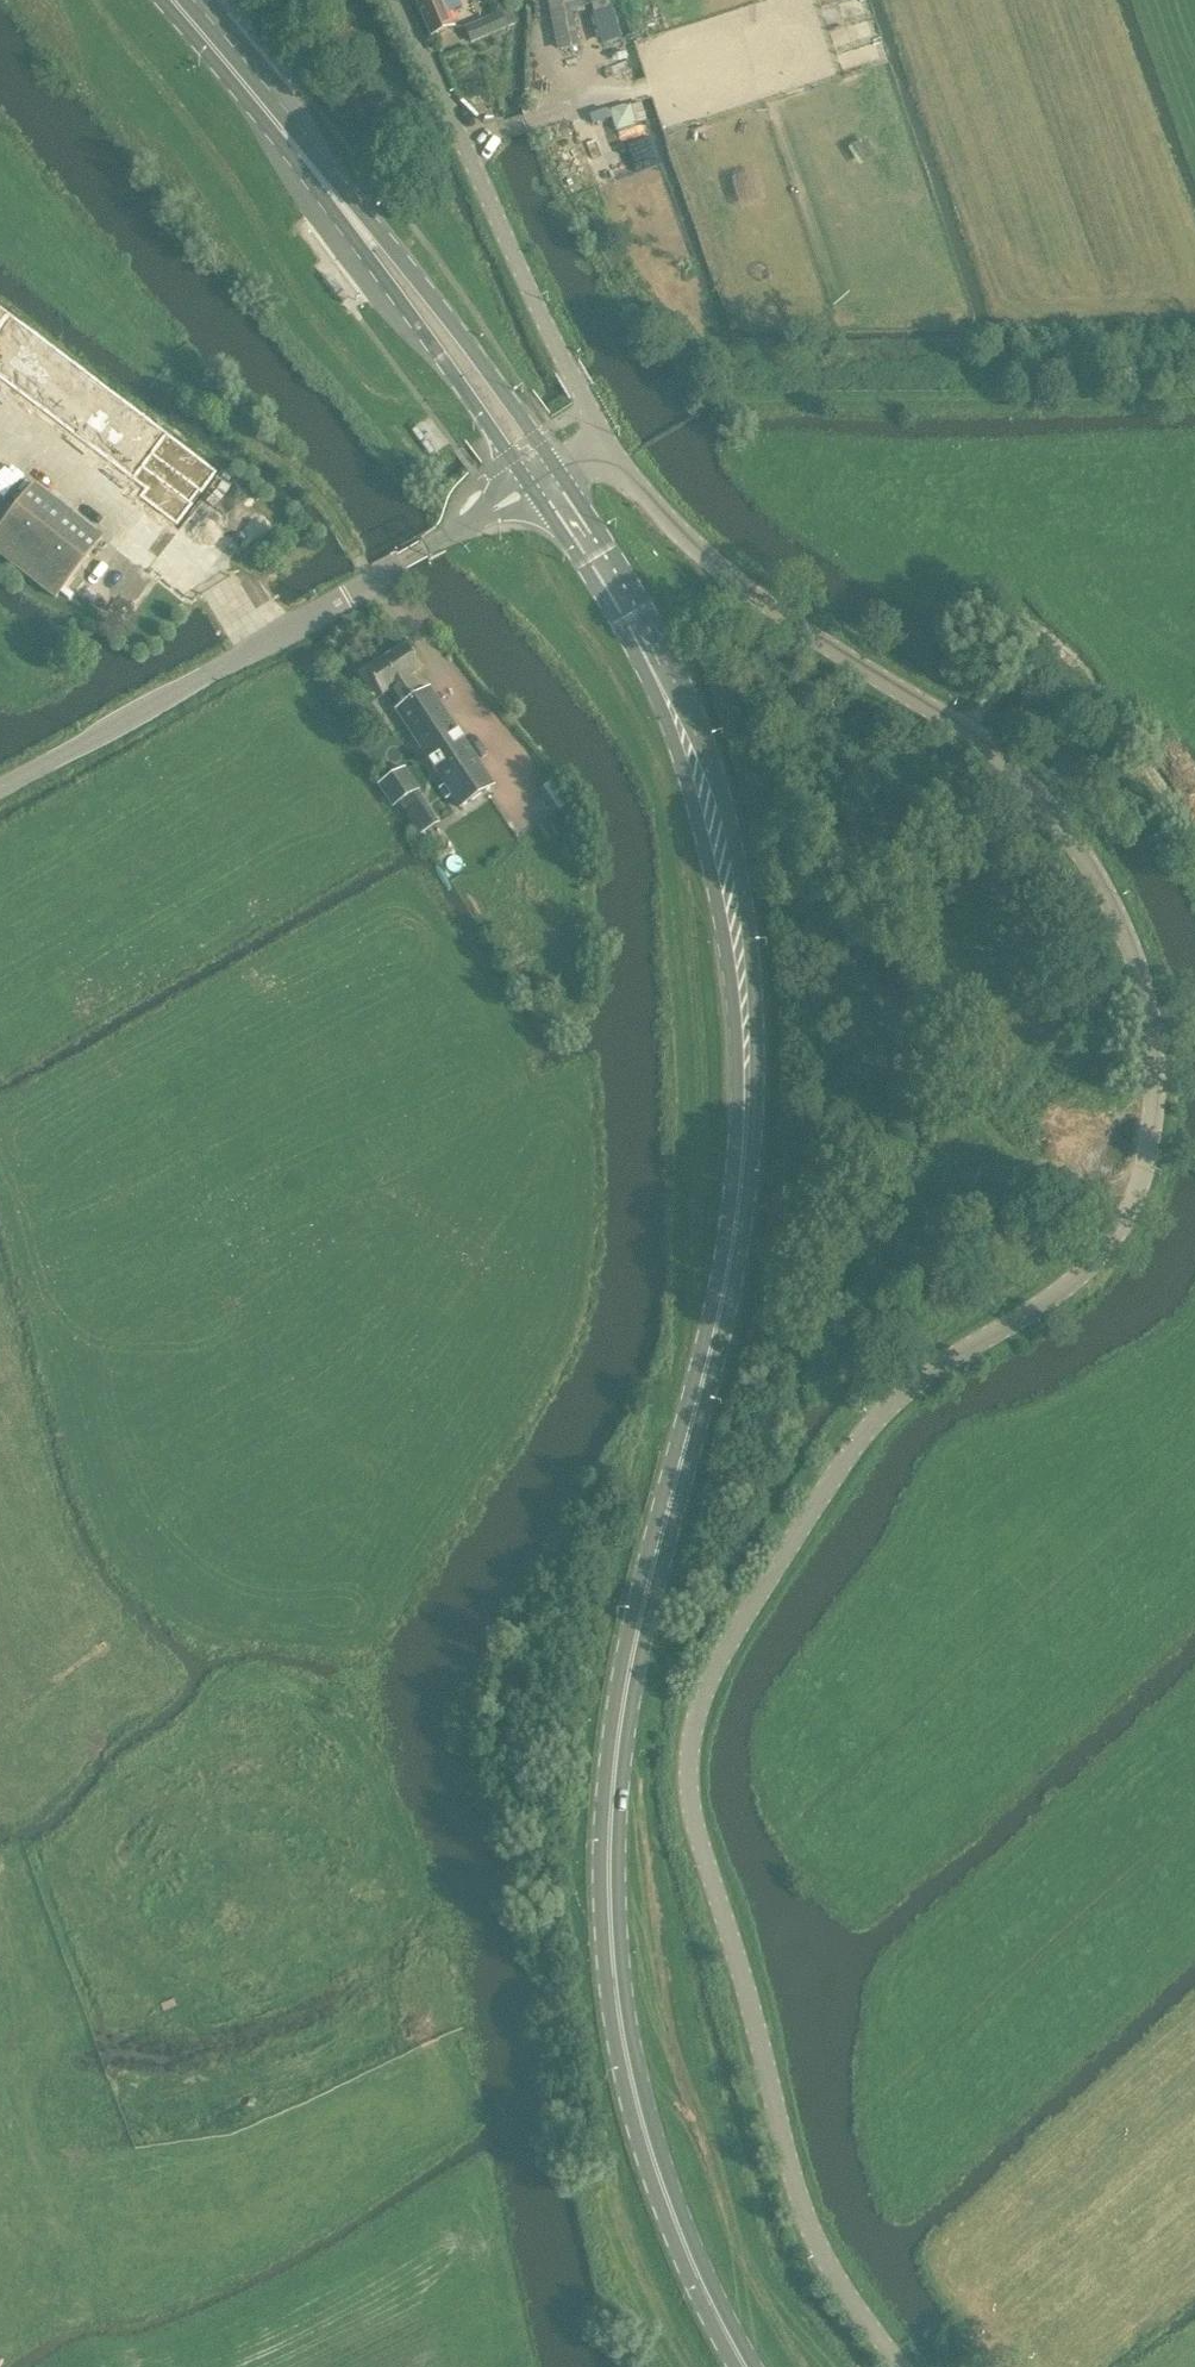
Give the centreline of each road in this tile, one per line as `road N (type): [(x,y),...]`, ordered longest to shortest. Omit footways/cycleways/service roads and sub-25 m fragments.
road 1 (unclassified): [(613,452),(676,528),(749,593),(1008,771),(1100,886),(1128,948),(1144,1029),(1143,1119),(1129,1183),(1084,1257),(1034,1301),(903,1386),(835,1461),(731,1624),(683,1738),(678,1785),(800,2213),(901,2366)]
road 2 (primary): [(743,2366),(657,2174),(620,2025),(610,1882),(625,1717),(740,1231),(749,1093),(741,942),(699,776),(658,659),(544,479)]
road 3 (unclassified): [(0,790),(544,479)]
road 4 (unclassified): [(613,452),(550,336),(395,0)]
road 5 (primary): [(544,479),(536,439),(391,243),(352,218)]
road 6 (primary): [(352,218),(369,267),(511,455),(544,479)]
road 7 (primary): [(352,218),(172,0)]

